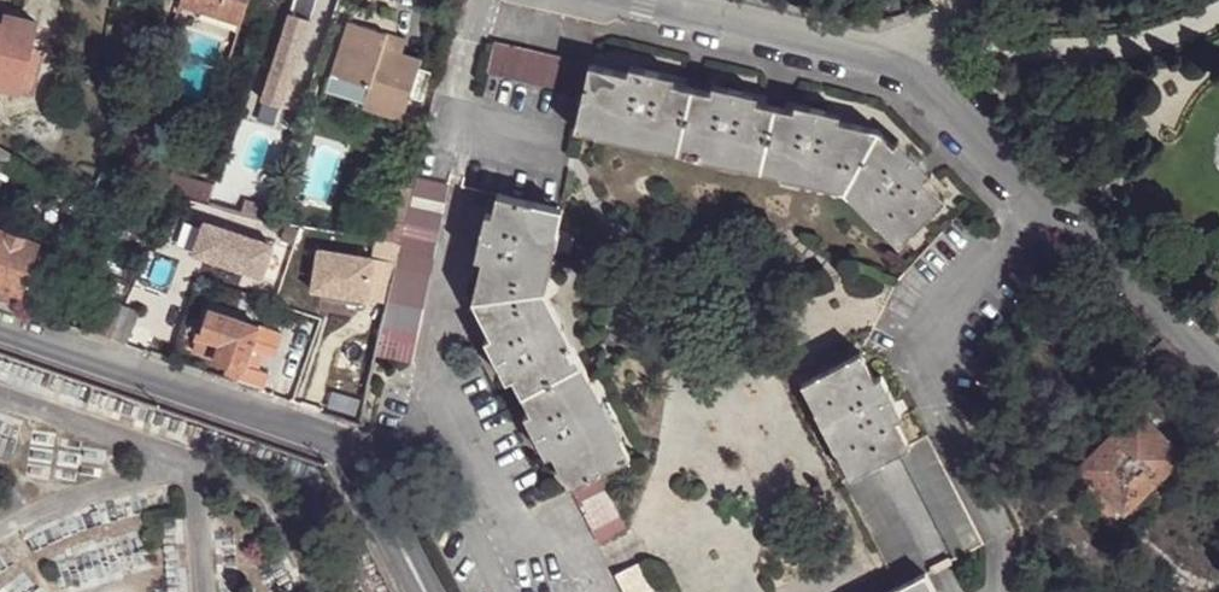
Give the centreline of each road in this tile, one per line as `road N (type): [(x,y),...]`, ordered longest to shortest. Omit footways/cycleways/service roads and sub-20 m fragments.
road 1 (unclassified): [(422,591),(348,453),(0,332)]
road 2 (unclassified): [(916,73),(1218,371)]
road 3 (unclassified): [(645,0),(916,73)]

